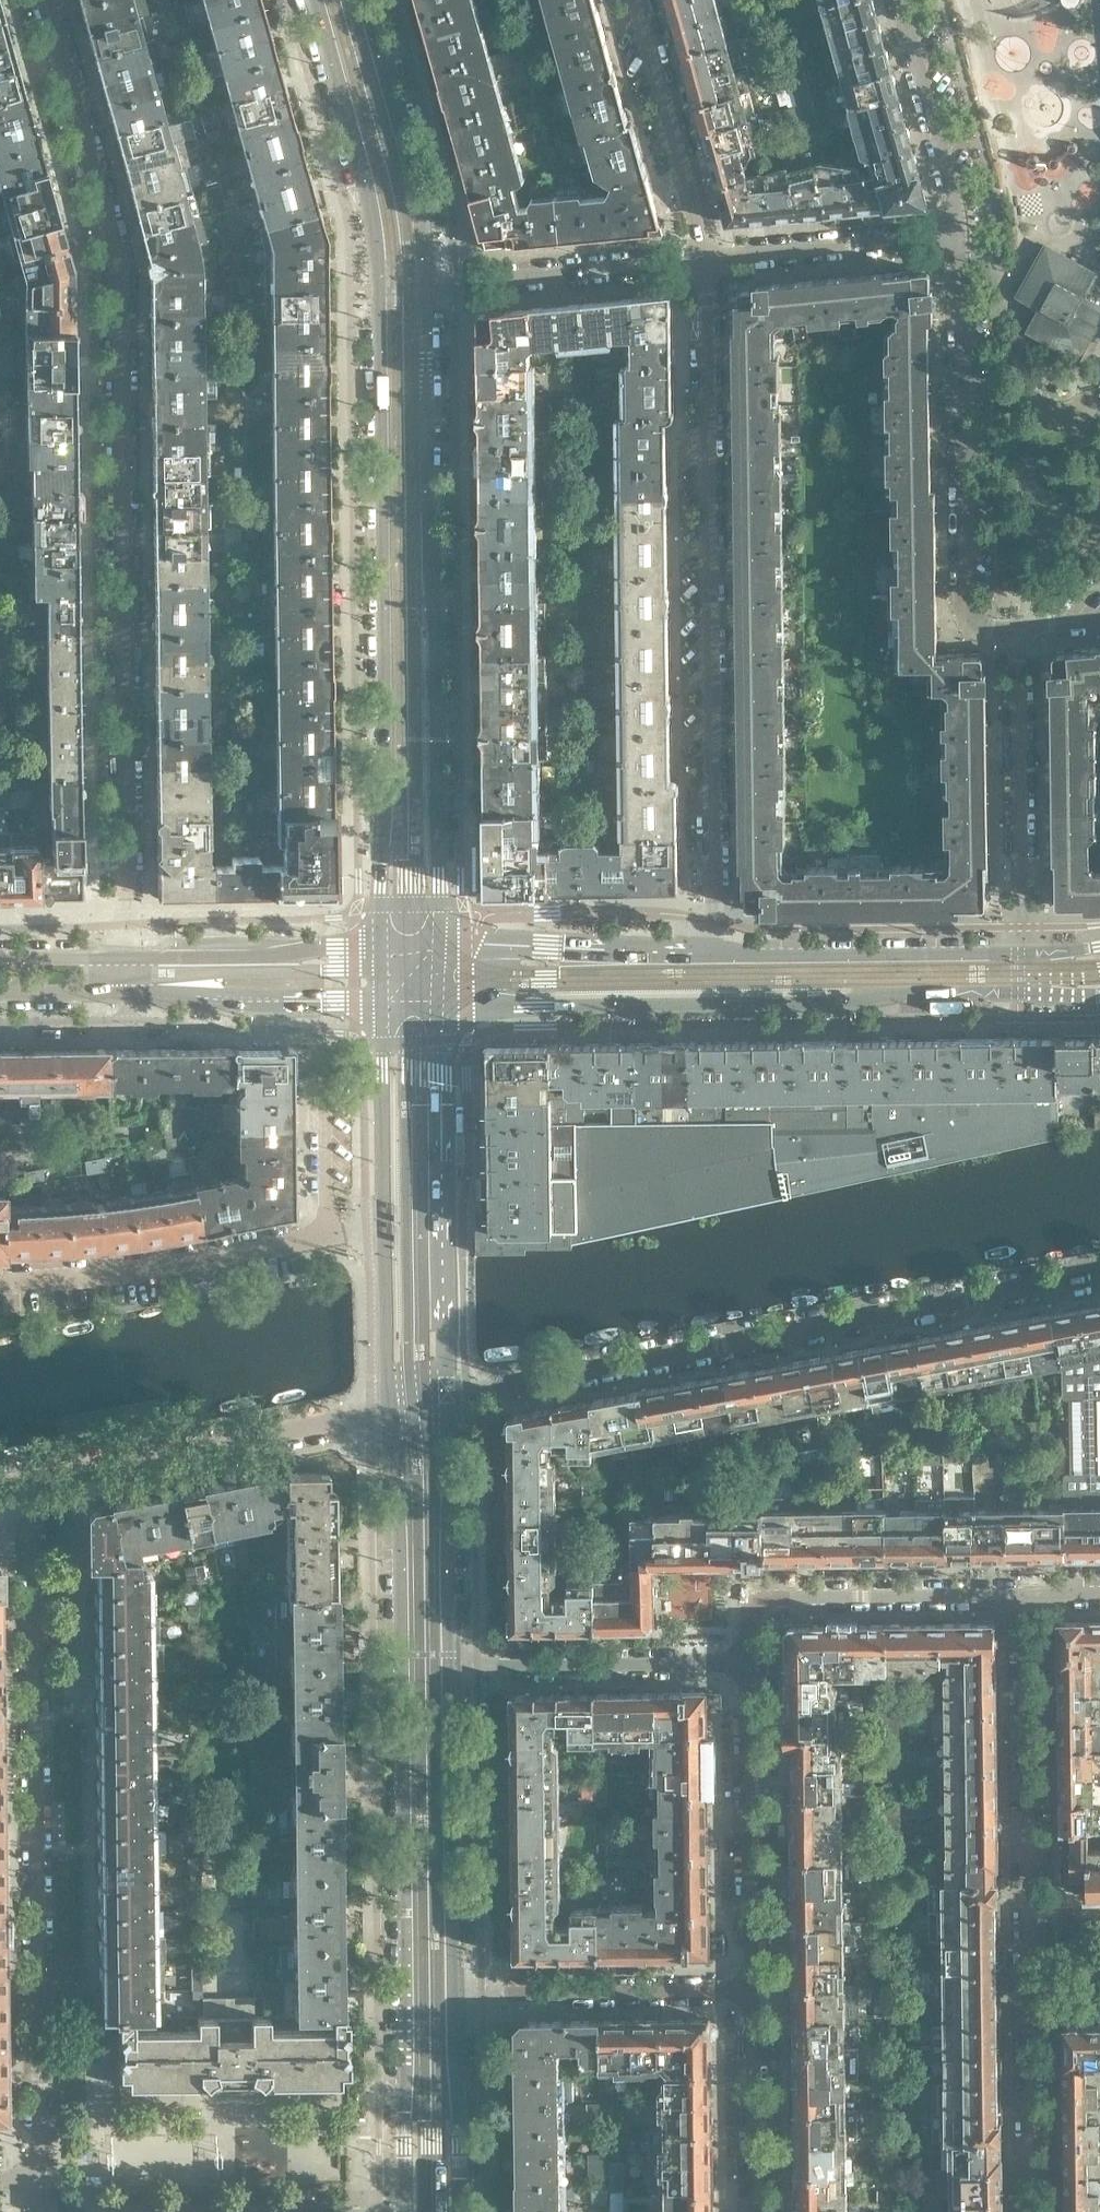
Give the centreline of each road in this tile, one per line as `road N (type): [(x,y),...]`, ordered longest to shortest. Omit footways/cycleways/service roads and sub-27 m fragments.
road 1 (residential): [(48,0),(120,278),(128,956)]
road 2 (tertiary): [(390,1415),(403,2211)]
road 3 (residential): [(709,263),(714,923),(707,953)]
road 4 (residential): [(43,1499),(50,2181)]
road 5 (residential): [(447,1401),(1099,1272)]
road 6 (tertiary): [(441,945),(424,286)]
road 7 (tertiary): [(379,290),(381,947)]
road 8 (tertiary): [(442,1005),(1020,993)]
road 9 (residential): [(951,239),(967,596),(975,616),(1016,629)]
road 10 (residential): [(1038,1997),(1030,1588)]
road 11 (tertiary): [(447,1401),(442,1005)]
road 12 (residential): [(43,1499),(390,1415)]
road 13 (residential): [(733,1655),(730,1602),(1030,1588)]
road 14 (tertiary): [(454,2011),(448,1662)]
road 15 (residential): [(753,1985),(744,1733),(733,1655)]
road 16 (residential): [(1020,951),(1016,629)]
road 17 (tertiary): [(1020,951),(707,953)]
road 18 (residential): [(19,1289),(325,1236)]
road 19 (residential): [(454,2011),(503,1993),(753,1985)]
road 20 (tertiary): [(313,0),(372,212),(379,290)]
road 21 (tertiary): [(424,286),(415,179),(366,0)]
road 22 (residential): [(733,1655),(448,1662)]
road 23 (residential): [(637,0),(709,263)]
road 24 (tertiary): [(707,953),(441,945)]
road 25 (tertiary): [(448,1662),(447,1401)]
road 26 (residential): [(453,283),(709,263)]
road 27 (tertiary): [(128,986),(221,1000),(381,1003)]
road 28 (tertiary): [(381,947),(128,956)]
road 29 (residential): [(951,239),(937,126),(903,0)]
road 30 (residential): [(709,263),(951,239)]
road 31 (residential): [(757,2211),(753,1985)]
road 32 (tertiary): [(381,1003),(383,1228)]
road 33 (residential): [(1034,2211),(1038,1997)]
road 34 (tertiary): [(459,2211),(454,2011)]
road 35 (tertiary): [(383,1228),(390,1415)]
road 36 (tertiary): [(0,991),(128,986)]
road 37 (tertiary): [(128,956),(0,957)]

